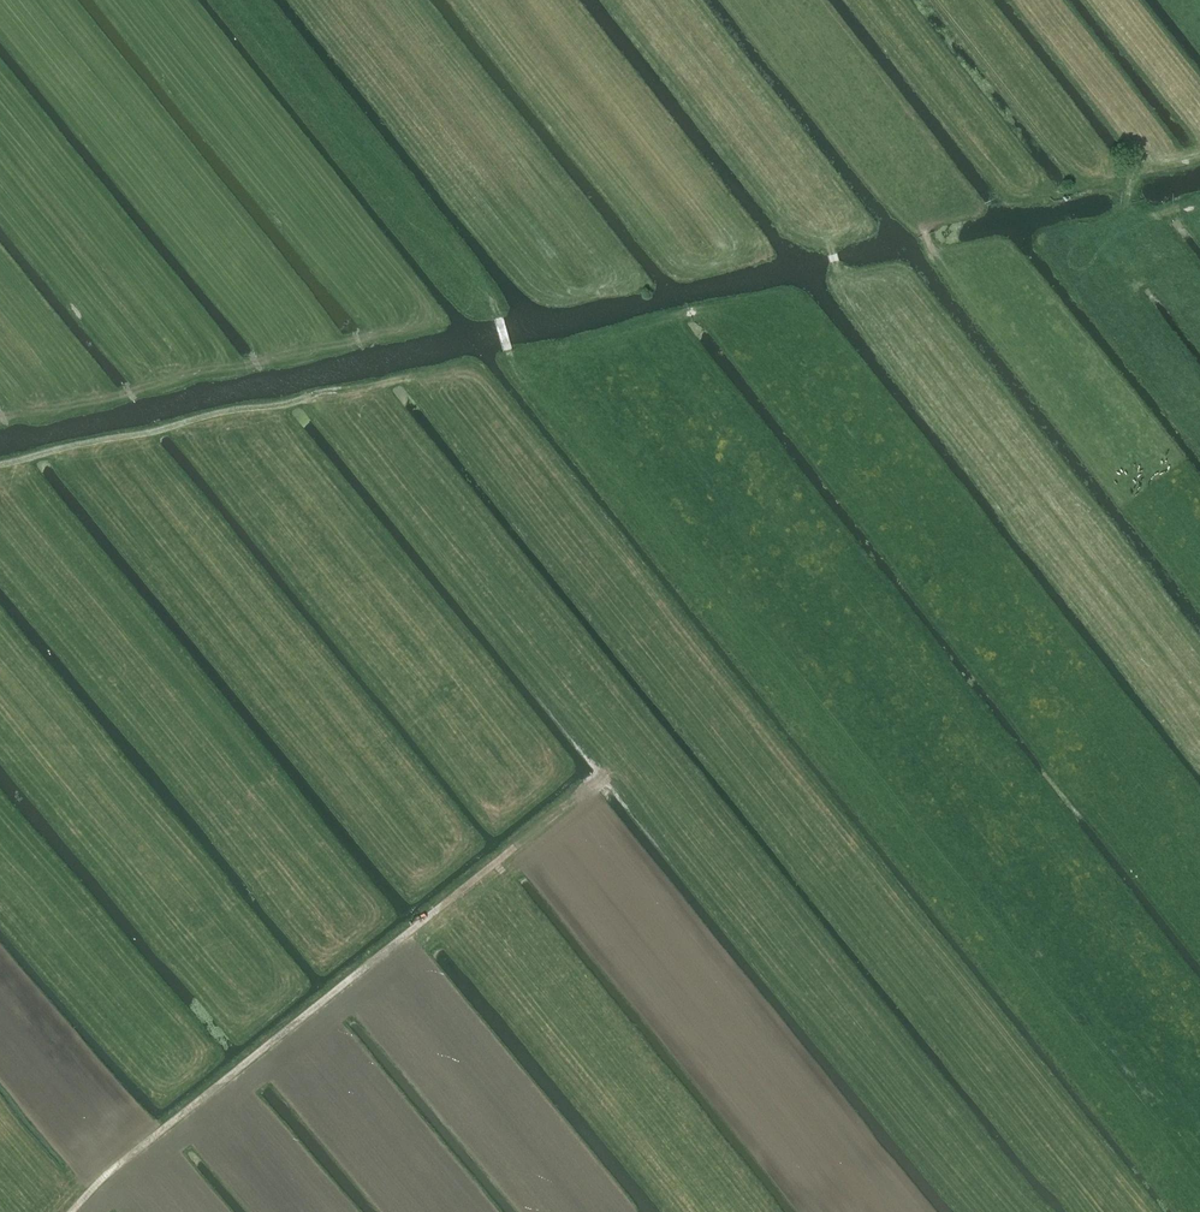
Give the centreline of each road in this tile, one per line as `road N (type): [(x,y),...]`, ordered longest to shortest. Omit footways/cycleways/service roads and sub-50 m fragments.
road 1 (track): [(71,1211),(516,844)]
road 2 (track): [(0,463),(386,383)]
road 3 (track): [(1199,113),(1111,0)]
road 4 (track): [(1132,225),(1113,183),(1132,166),(1199,152)]

